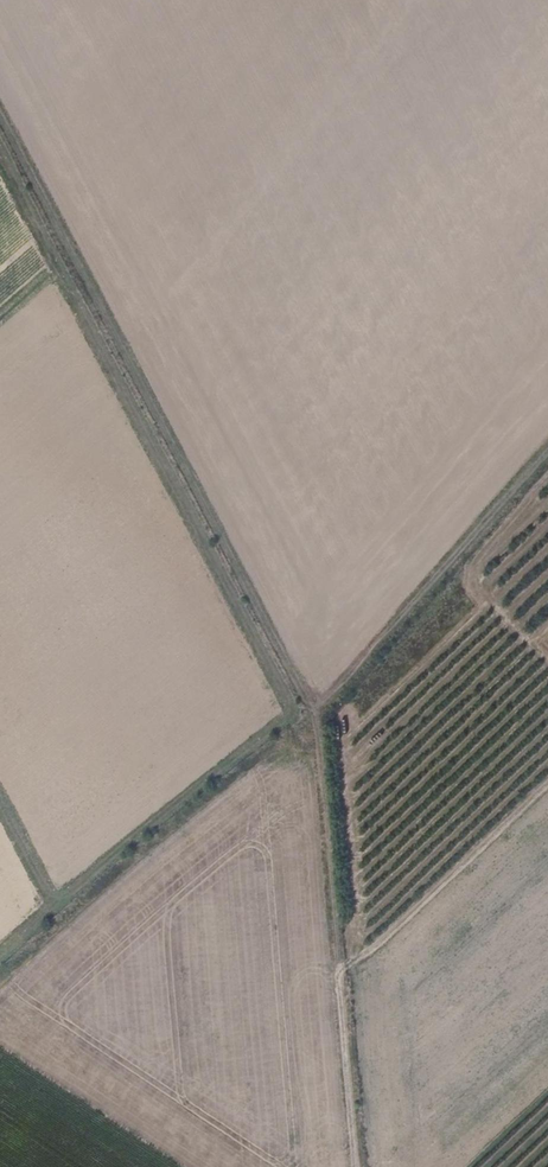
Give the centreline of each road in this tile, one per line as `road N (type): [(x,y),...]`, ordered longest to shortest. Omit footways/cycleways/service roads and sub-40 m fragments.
road 1 (track): [(0,126),(308,713),(351,1166)]
road 2 (track): [(0,972),(308,713),(547,446)]

